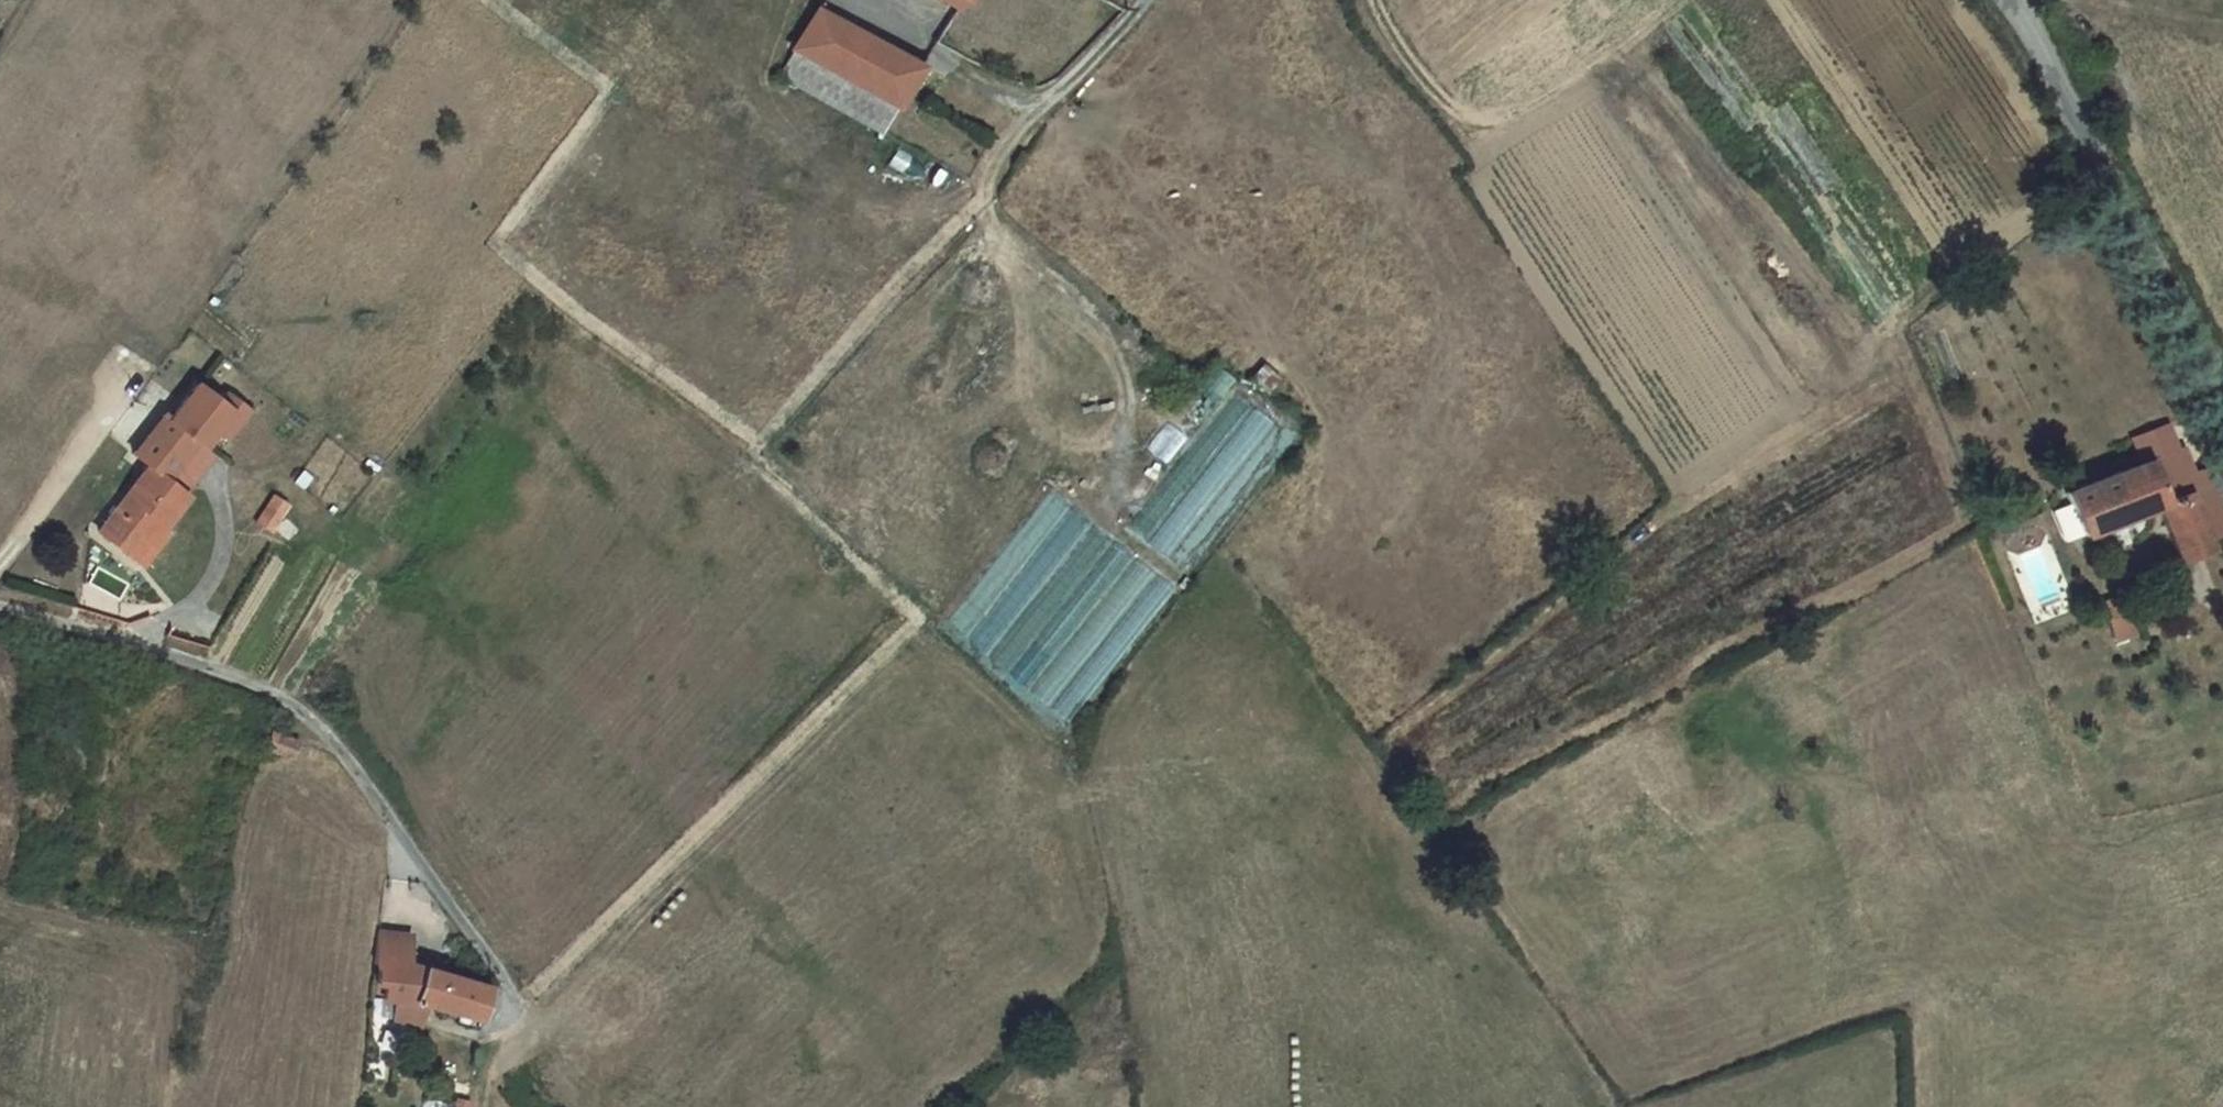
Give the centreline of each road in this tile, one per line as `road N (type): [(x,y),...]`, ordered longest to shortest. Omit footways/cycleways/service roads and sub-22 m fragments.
road 1 (track): [(1046,104),(993,164),(986,201),(997,228),(1091,311),(1114,347),(1129,403),(1104,505)]
road 2 (unclassified): [(2013,0),(2222,401)]
road 3 (track): [(1375,0),(1433,89),(1471,125),(1496,127),(1606,66)]

